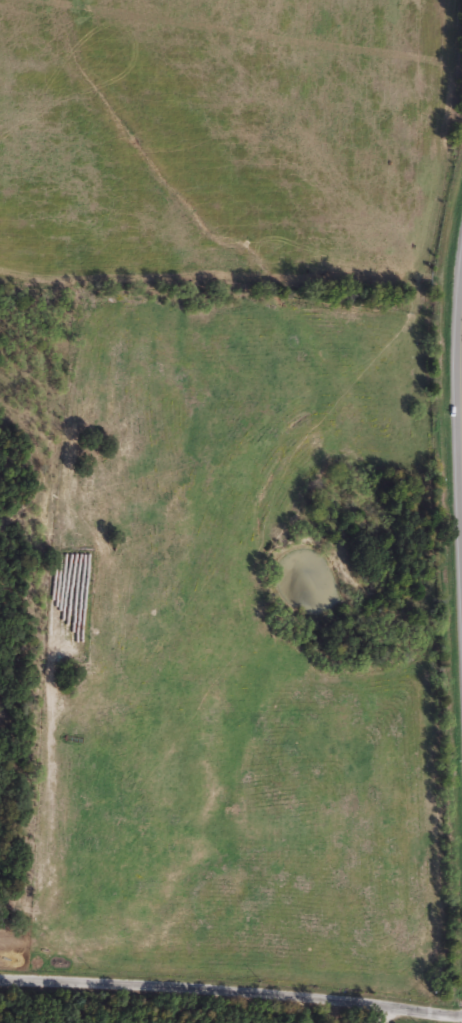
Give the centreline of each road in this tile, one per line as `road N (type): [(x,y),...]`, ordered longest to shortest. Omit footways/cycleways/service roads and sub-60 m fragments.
road 1 (residential): [(0,981),(461,1014)]

